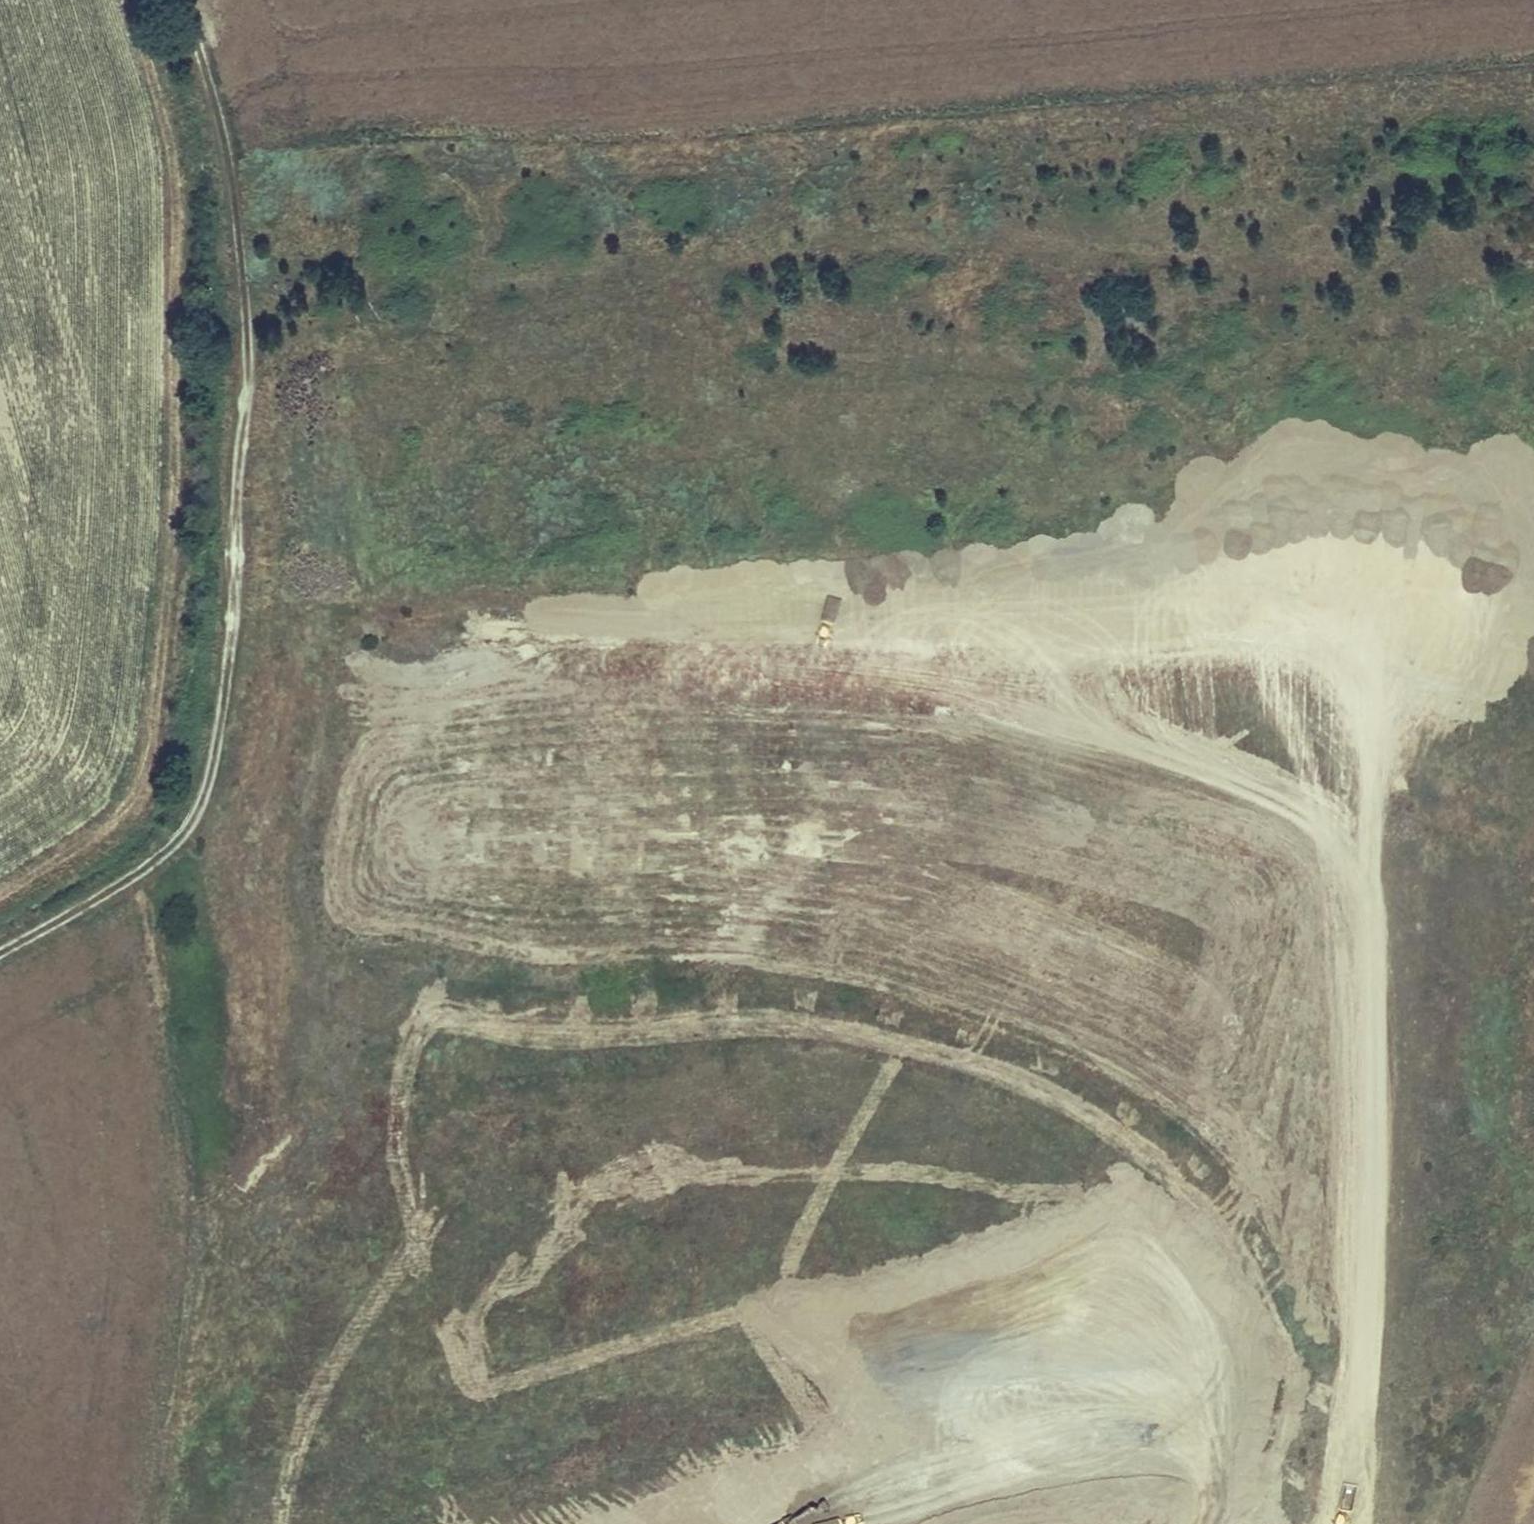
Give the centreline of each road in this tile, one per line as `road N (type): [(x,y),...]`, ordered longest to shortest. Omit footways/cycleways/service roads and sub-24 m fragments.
road 1 (track): [(0,952),(138,875),(188,831),(212,783),(228,679),(248,368),(227,149),(191,0)]
road 2 (track): [(1343,1523),(1375,1372),(1335,1264)]

